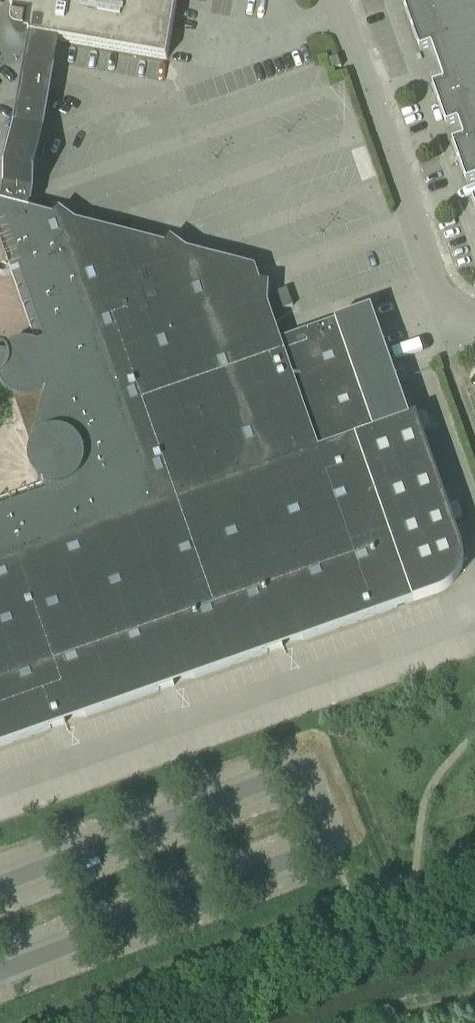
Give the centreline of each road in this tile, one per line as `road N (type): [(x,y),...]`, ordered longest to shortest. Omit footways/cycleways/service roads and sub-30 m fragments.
road 1 (unclassified): [(474,335),(461,340),(332,0)]

